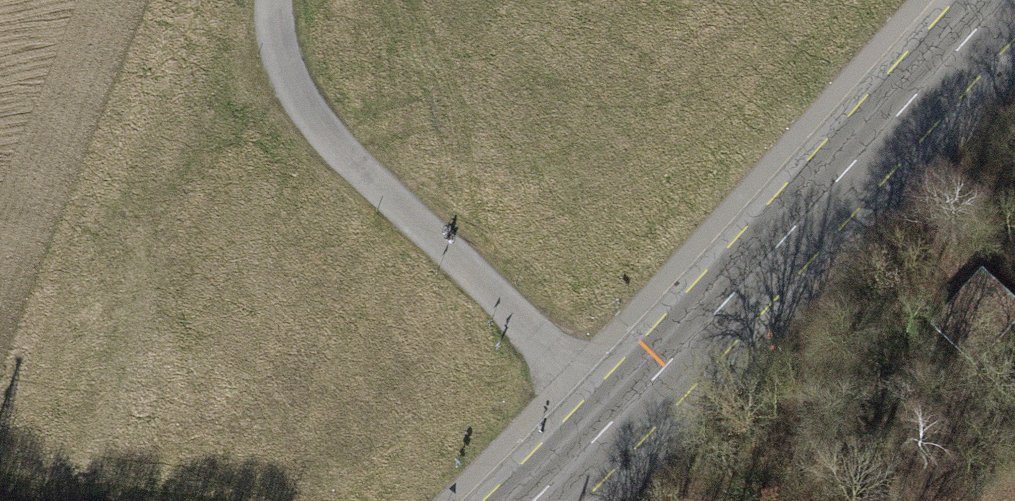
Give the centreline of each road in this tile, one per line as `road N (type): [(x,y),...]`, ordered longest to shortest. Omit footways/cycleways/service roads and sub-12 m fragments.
road 1 (primary): [(621,413),(1003,0)]
road 2 (residential): [(621,413),(339,152),(280,56),(274,0)]
road 3 (track): [(280,56),(165,177),(87,440),(16,476)]
road 4 (primary): [(531,500),(621,413)]

